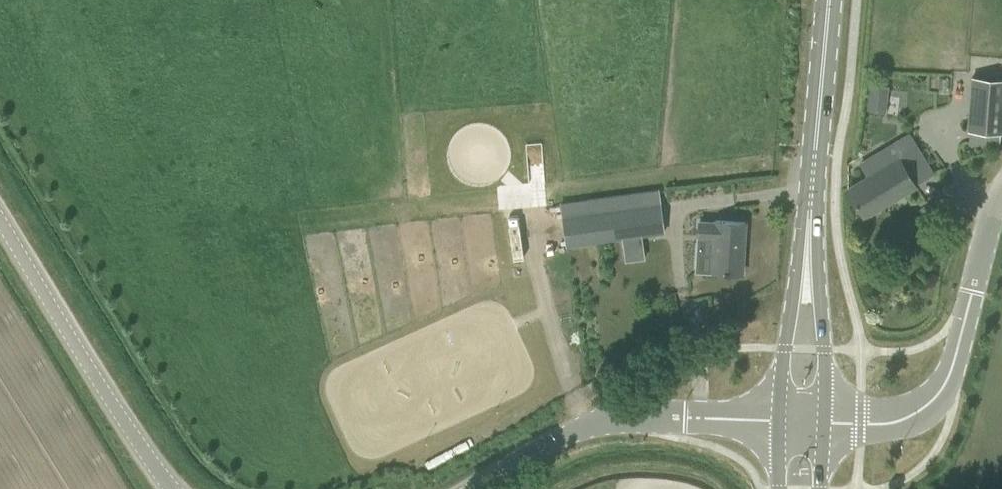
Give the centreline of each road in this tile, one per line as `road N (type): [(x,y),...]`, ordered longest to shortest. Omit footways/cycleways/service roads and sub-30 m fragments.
road 1 (tertiary): [(825,418),(894,418),(940,391),(959,361),(1001,195)]
road 2 (tertiary): [(482,488),(590,423),(653,415),(786,418)]
road 3 (tertiary): [(165,488),(0,220)]
road 4 (primary): [(807,256),(830,0)]
road 5 (primary): [(825,418),(821,306),(807,256)]
road 6 (primary): [(807,256),(789,349),(786,418)]

